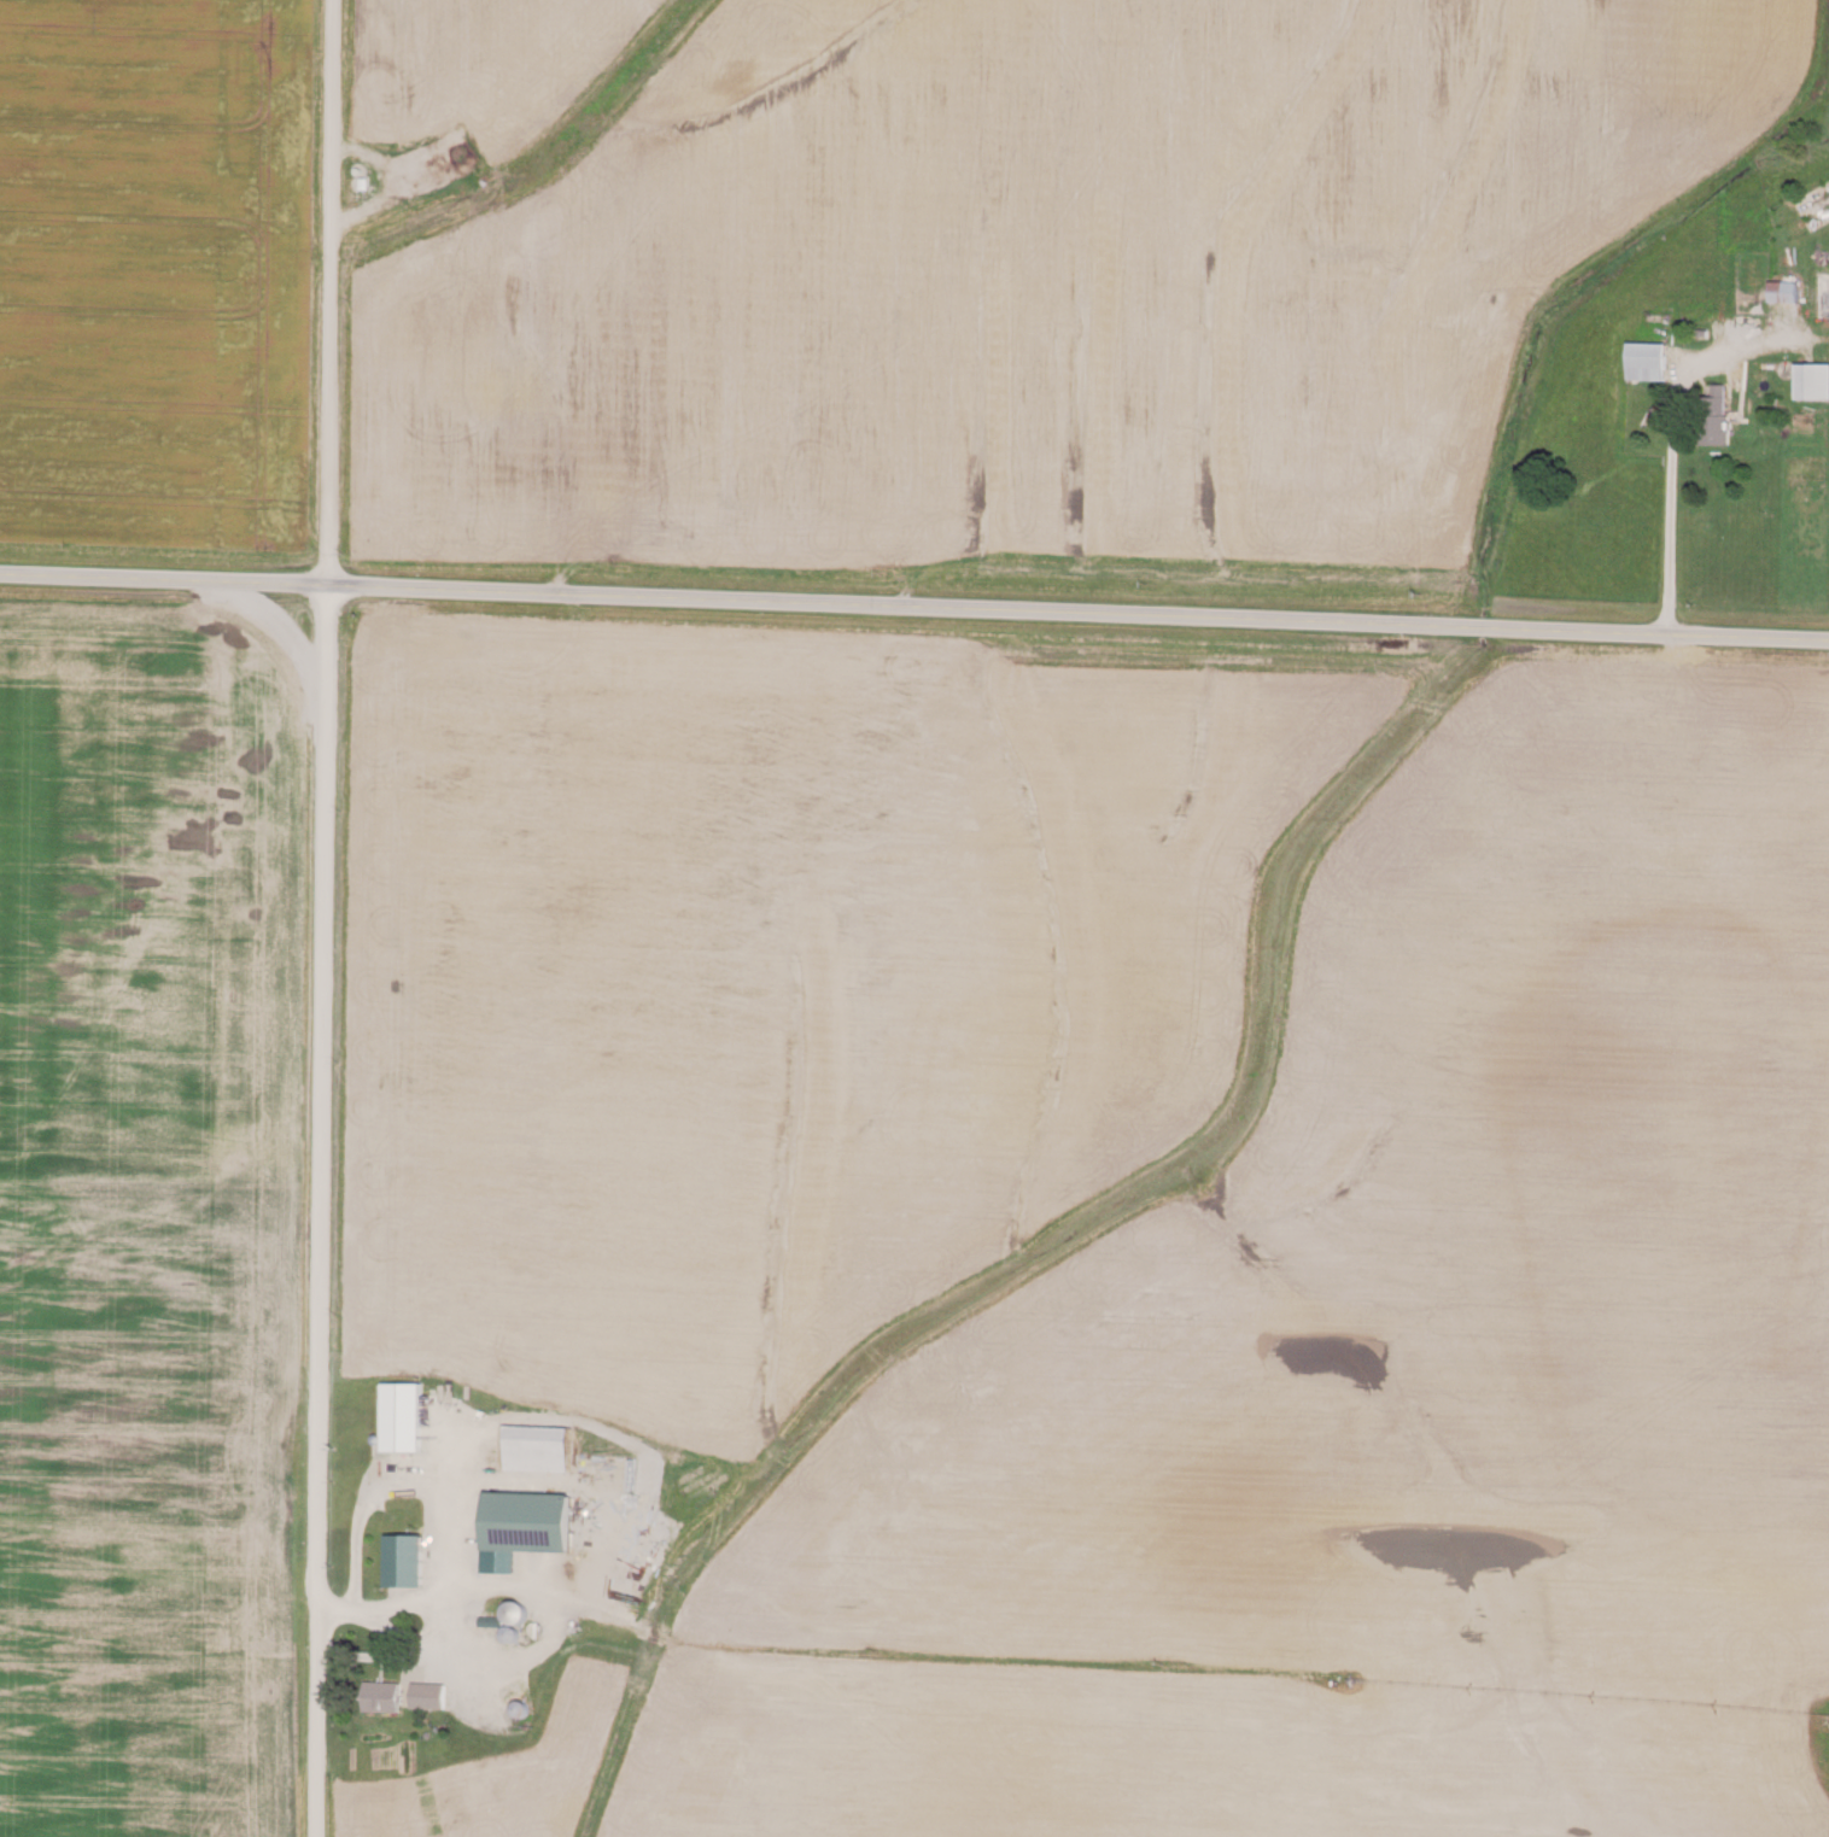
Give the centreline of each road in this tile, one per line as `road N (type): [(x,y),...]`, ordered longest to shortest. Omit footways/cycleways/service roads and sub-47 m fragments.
road 1 (residential): [(320,1836),(333,0)]
road 2 (primary): [(1828,639),(0,573)]

